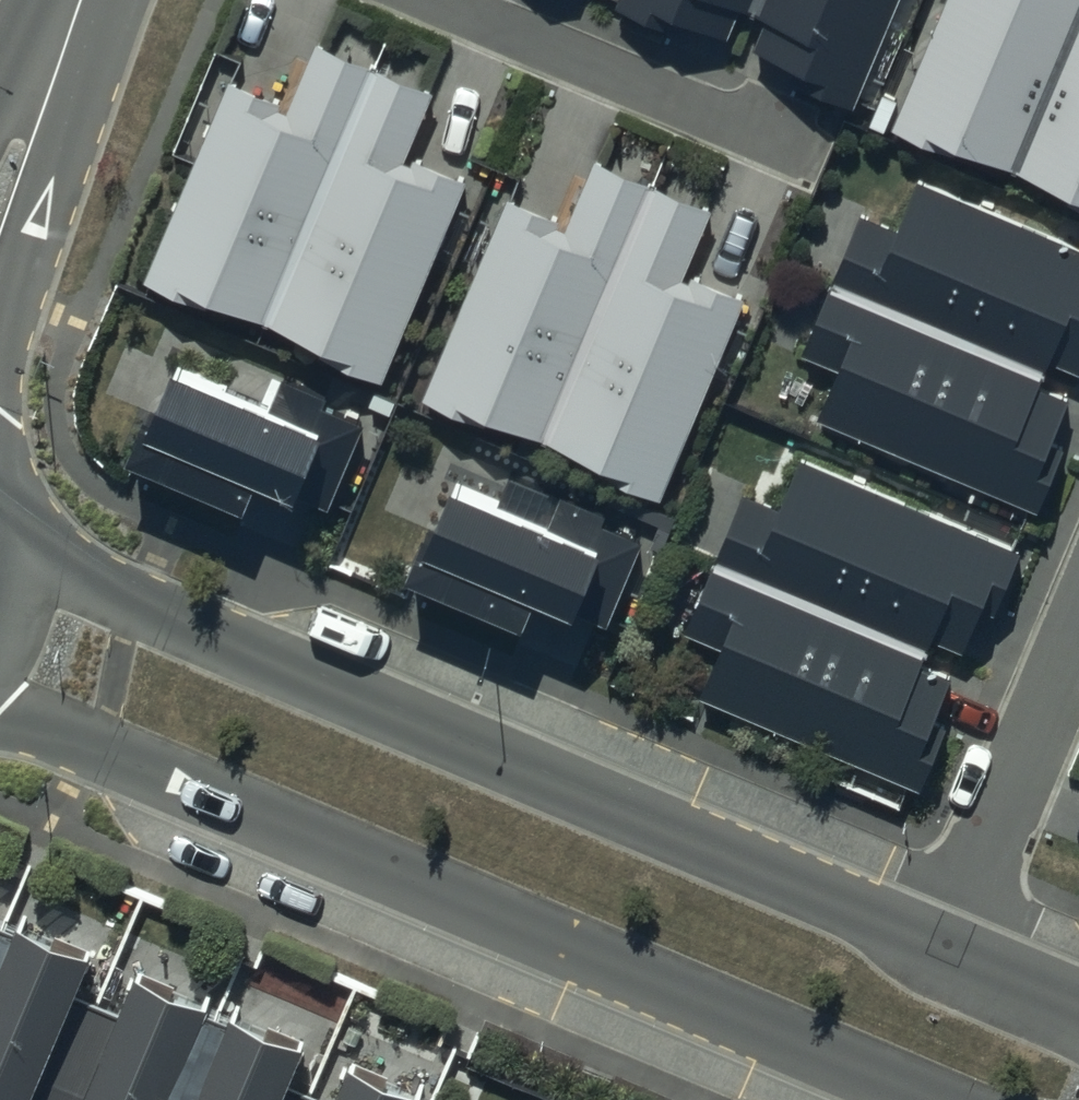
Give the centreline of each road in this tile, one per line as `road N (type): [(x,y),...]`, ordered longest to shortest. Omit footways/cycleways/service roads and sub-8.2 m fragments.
road 1 (residential): [(2,544),(947,950)]
road 2 (residential): [(945,1099),(0,704)]
road 3 (residential): [(403,0),(809,171)]
road 4 (residential): [(947,950),(1078,638)]
road 5 (residential): [(68,44),(60,155),(0,356)]
road 6 (residential): [(947,950),(1078,1007)]

